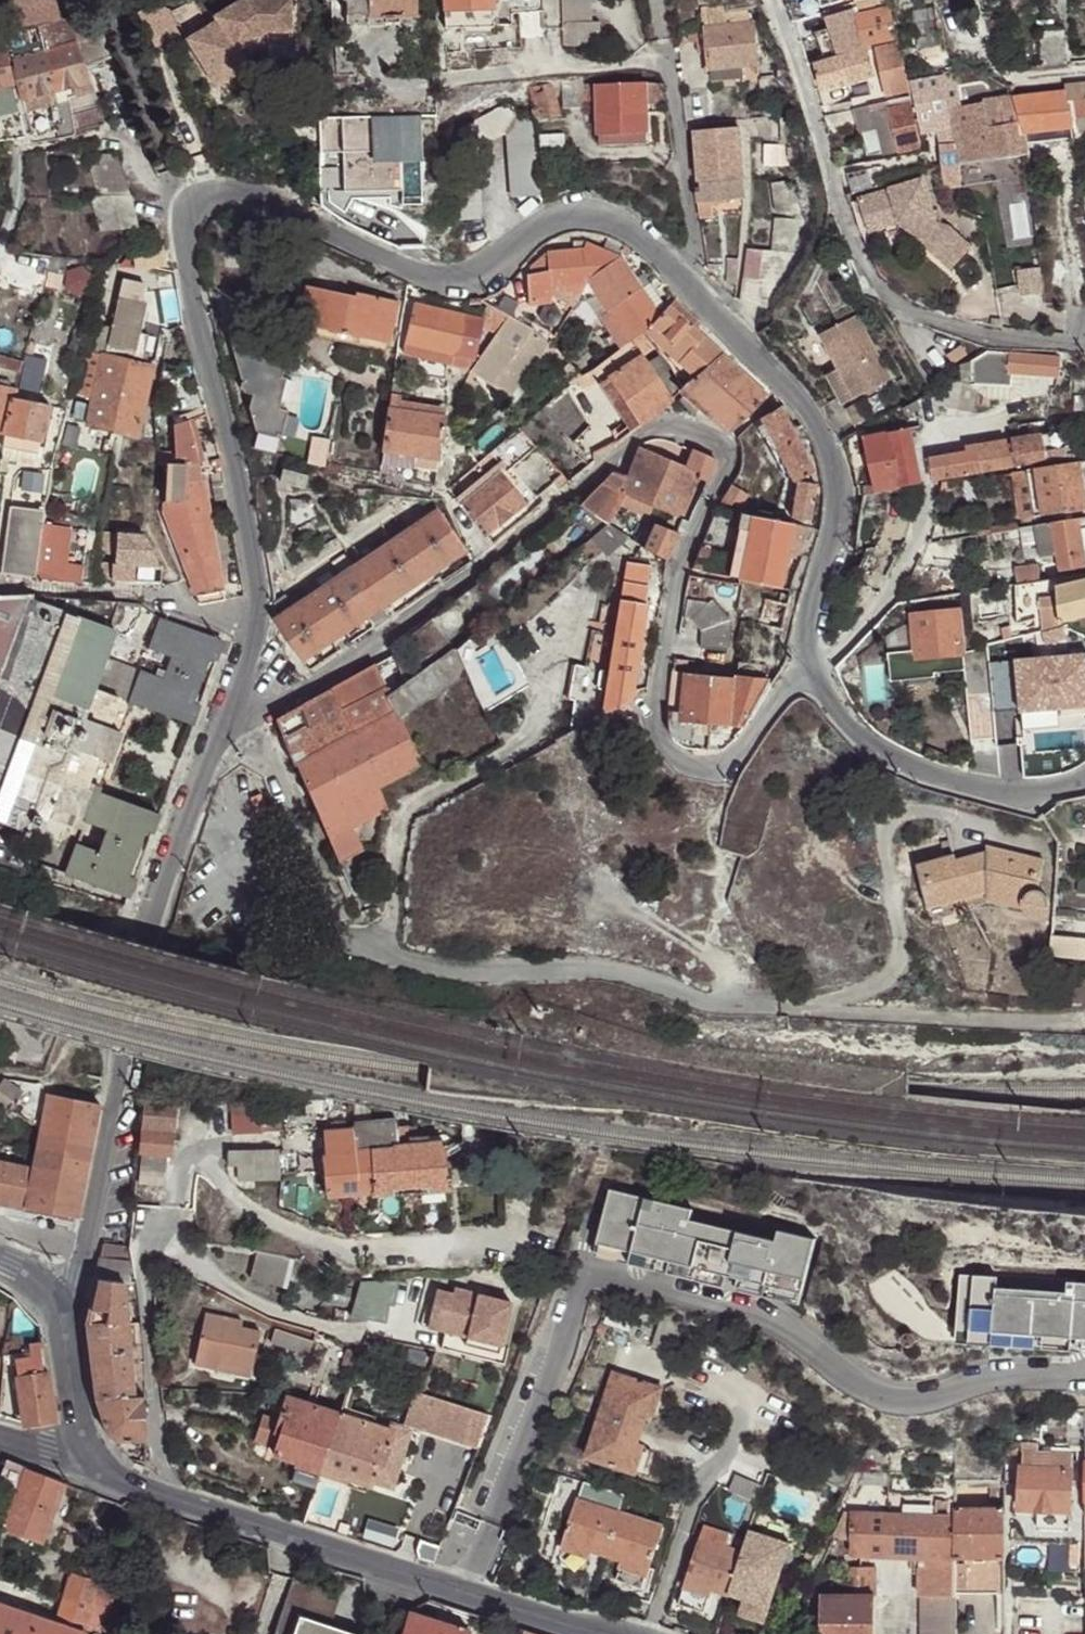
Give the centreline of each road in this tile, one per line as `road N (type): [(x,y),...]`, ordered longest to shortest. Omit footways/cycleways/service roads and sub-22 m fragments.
road 1 (residential): [(810,644),(732,758),(713,772),(684,766),(663,749),(655,714),(677,574),(721,475),(723,449),(681,427),(635,440),(375,642),(289,697),(268,697),(234,681)]
road 2 (residential): [(225,710),(268,753),(341,924),(359,948),(396,963),(483,974),(585,965),(705,1005),(1084,1023)]
road 3 (residential): [(250,632),(262,593),(190,286),(182,226),(187,205),(215,188),(241,188),(464,288),(492,276),(535,224),(590,213),(632,231),(683,274)]
road 4 (residential): [(90,1472),(604,1633)]
road 5 (residential): [(1084,342),(993,338),(912,314),(882,289),(838,200),(776,0)]
road 6 (residential): [(683,274),(804,405),(839,475),(840,506),(814,590),(810,644)]
road 7 (residential): [(683,274),(694,230),(670,73),(654,61),(456,78)]
road 8 (residential): [(810,644),(837,704),(869,742),(905,766),(1029,799),(1084,782)]
road 9 (residential): [(68,1310),(95,1226),(123,1065)]
road 10 (residential): [(149,931),(225,710)]
road 11 (residential): [(68,1310),(76,1426),(90,1472)]
road 12 (residential): [(149,931),(123,1065)]
road 13 (residential): [(1084,72),(1003,75),(971,47)]

